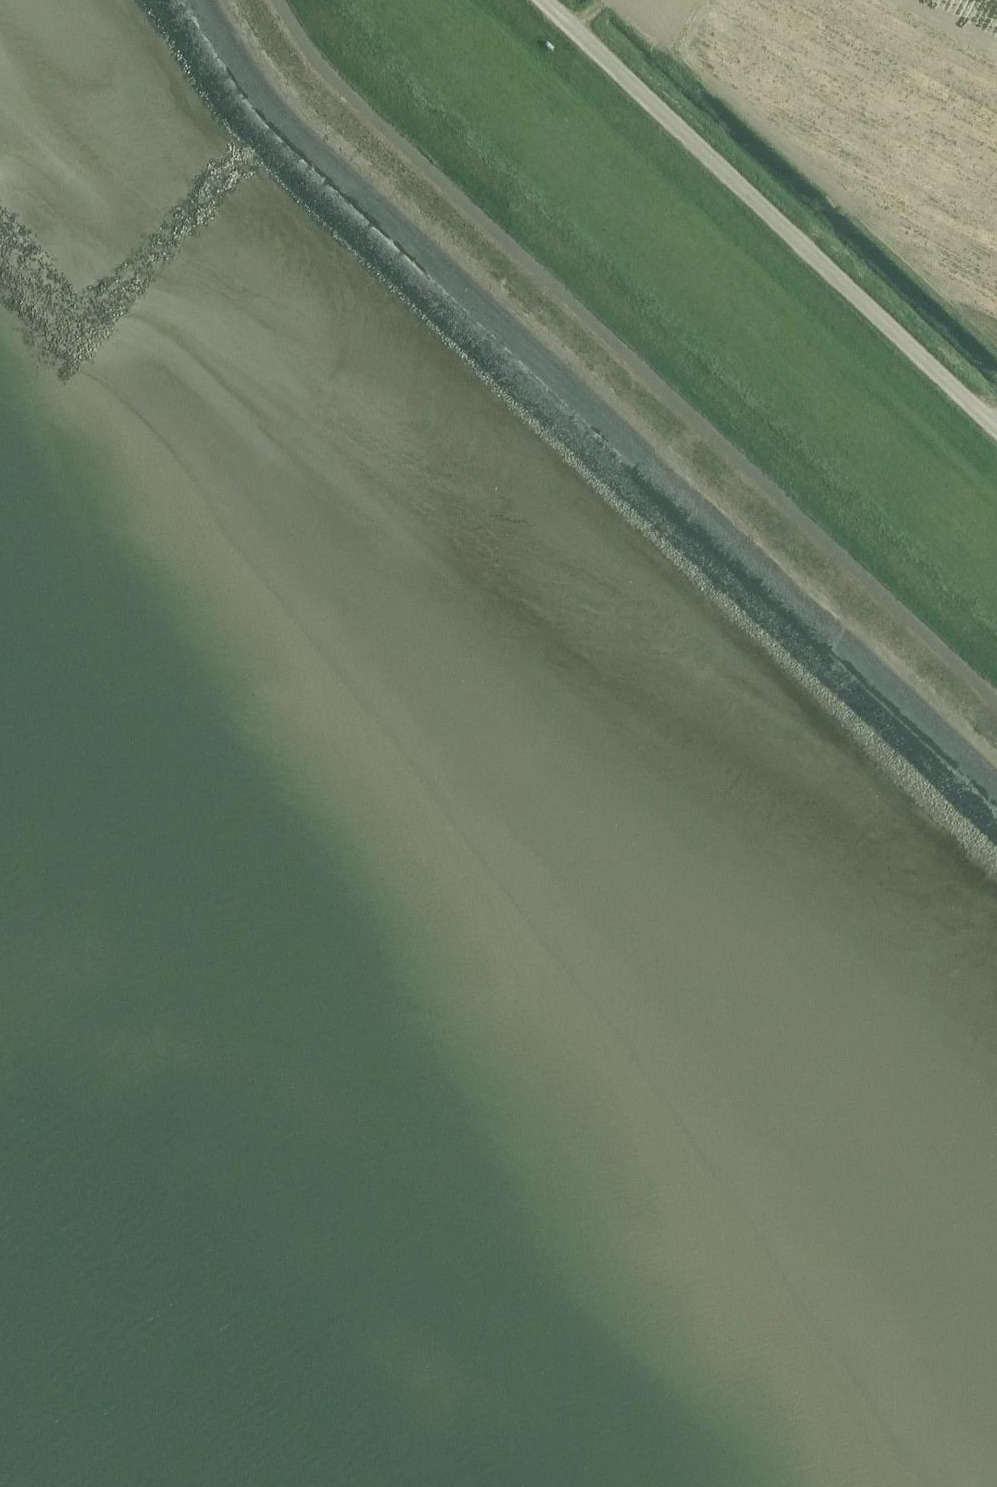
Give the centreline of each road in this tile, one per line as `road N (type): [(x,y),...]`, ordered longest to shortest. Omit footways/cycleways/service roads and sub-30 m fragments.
road 1 (unclassified): [(996,434),(665,139),(546,0)]

